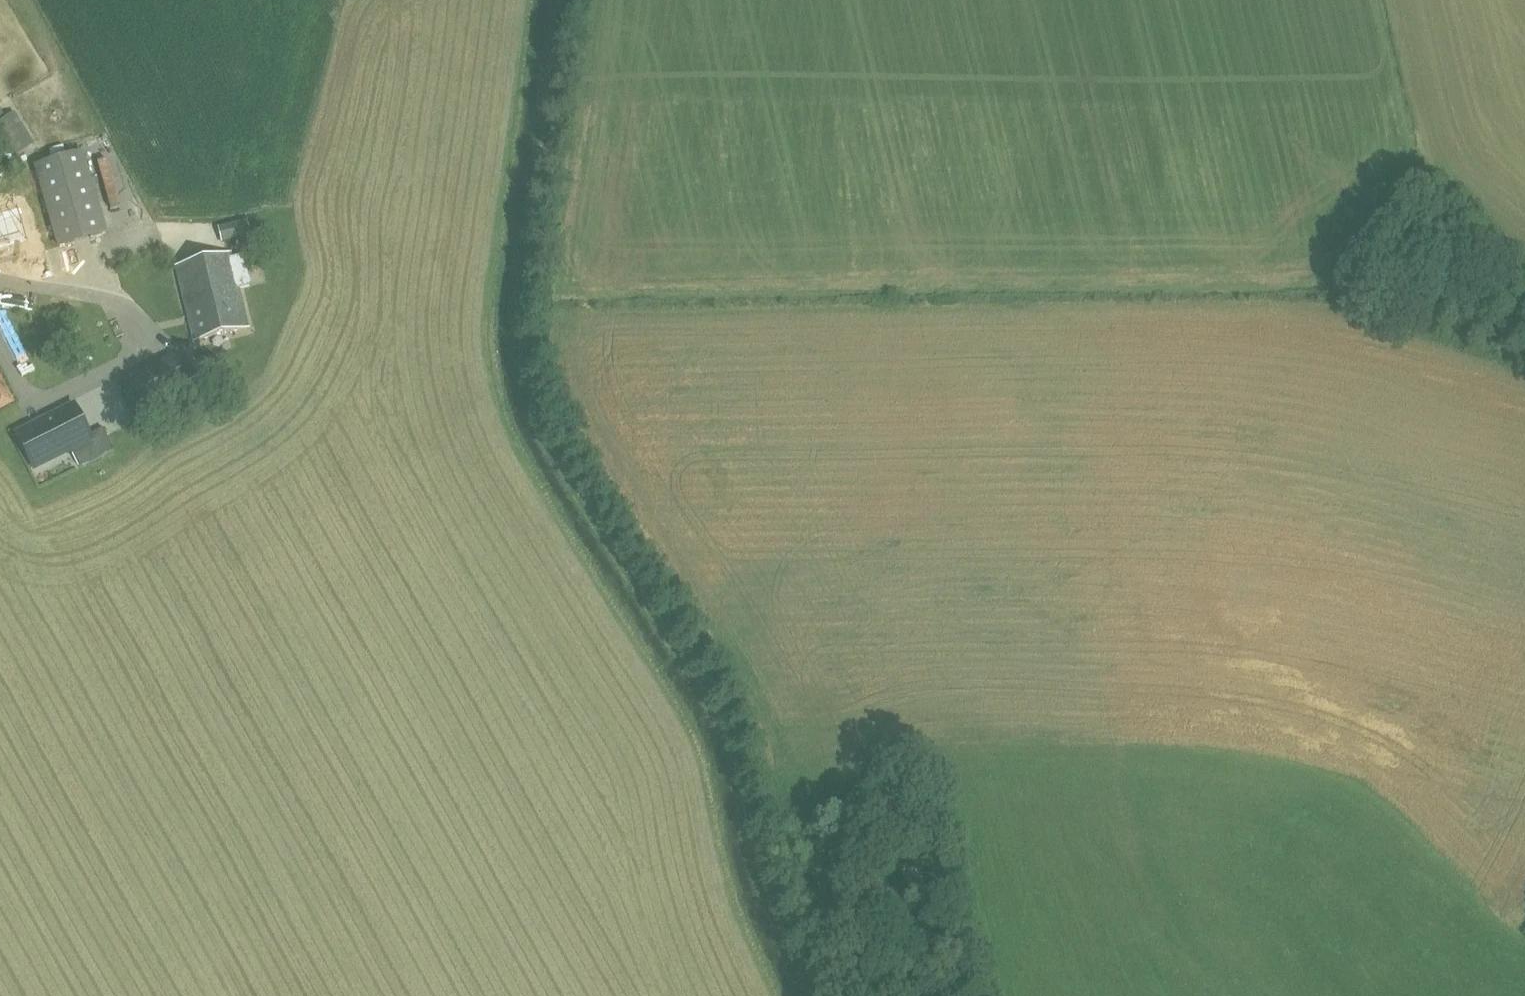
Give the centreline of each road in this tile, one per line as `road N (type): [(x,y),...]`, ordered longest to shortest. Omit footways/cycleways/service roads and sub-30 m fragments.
road 1 (unclassified): [(0,280),(110,302),(139,330),(140,358),(33,405)]

